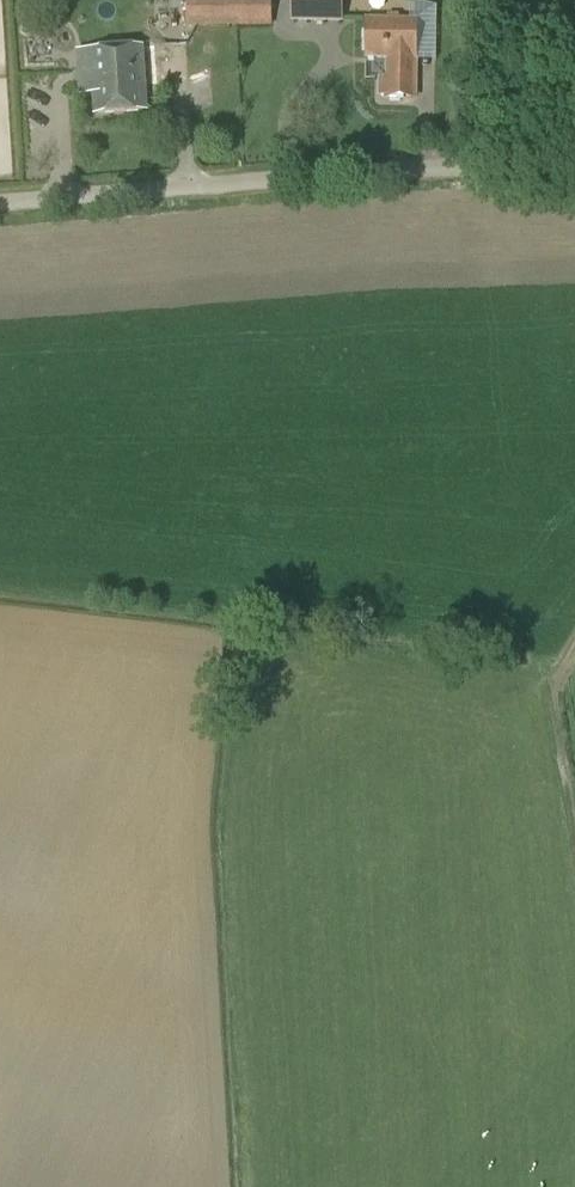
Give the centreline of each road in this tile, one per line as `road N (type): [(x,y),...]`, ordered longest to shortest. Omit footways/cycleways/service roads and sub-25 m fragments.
road 1 (unclassified): [(0,201),(574,163)]

